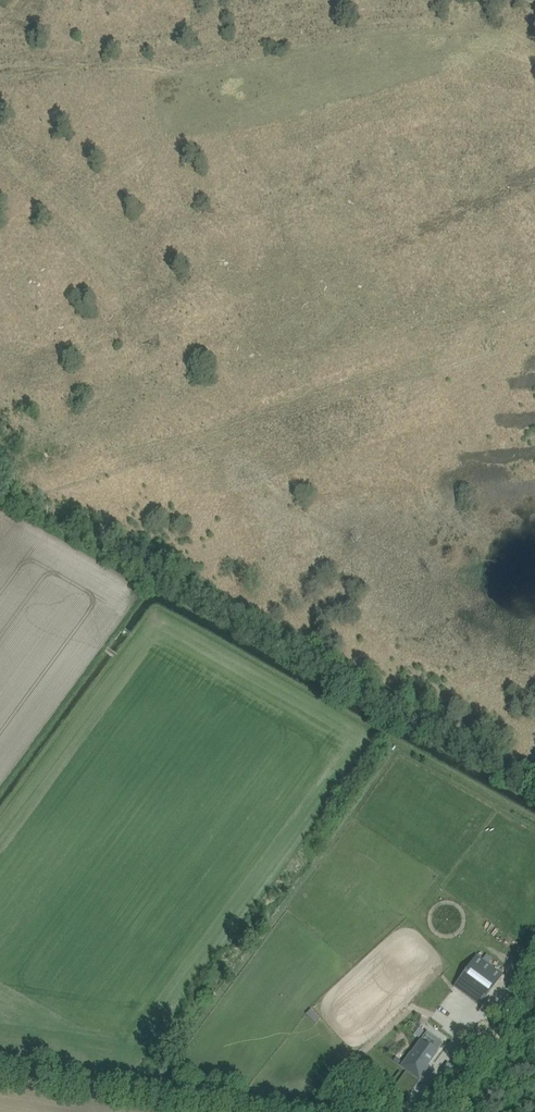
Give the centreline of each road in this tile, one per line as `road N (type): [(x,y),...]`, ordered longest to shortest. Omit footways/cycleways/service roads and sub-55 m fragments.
road 1 (track): [(0,1067),(306,1111)]

